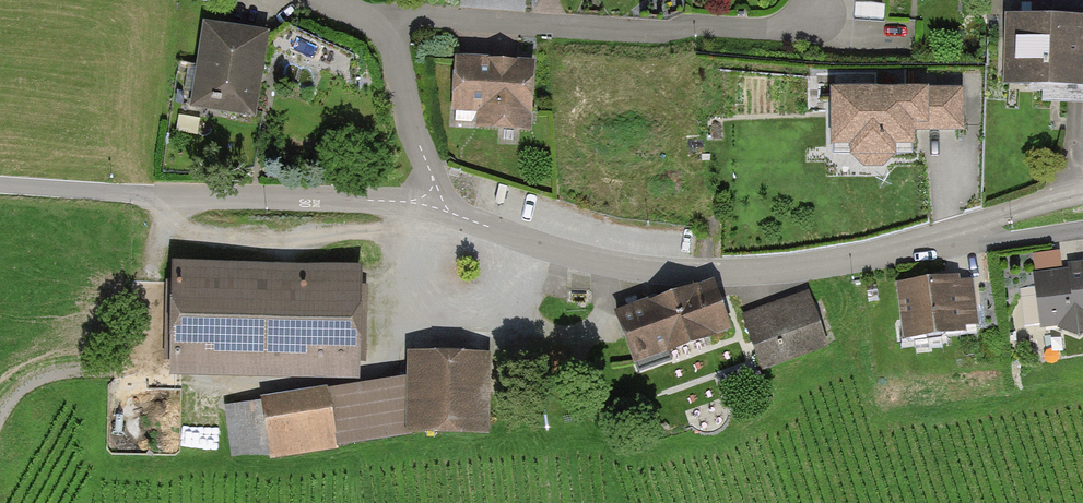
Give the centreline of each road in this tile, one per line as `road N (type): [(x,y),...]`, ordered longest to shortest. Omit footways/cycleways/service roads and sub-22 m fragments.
road 1 (unclassified): [(437,208),(562,251),(697,273),(748,274),(955,242)]
road 2 (unclassified): [(0,185),(437,208)]
road 3 (unclassified): [(330,0),(372,22),(387,44),(437,208)]
road 4 (unclassified): [(955,242),(1016,210),(1082,196)]
road 5 (unclassified): [(955,242),(1082,228)]
road 6 (track): [(0,415),(43,375),(107,369)]

